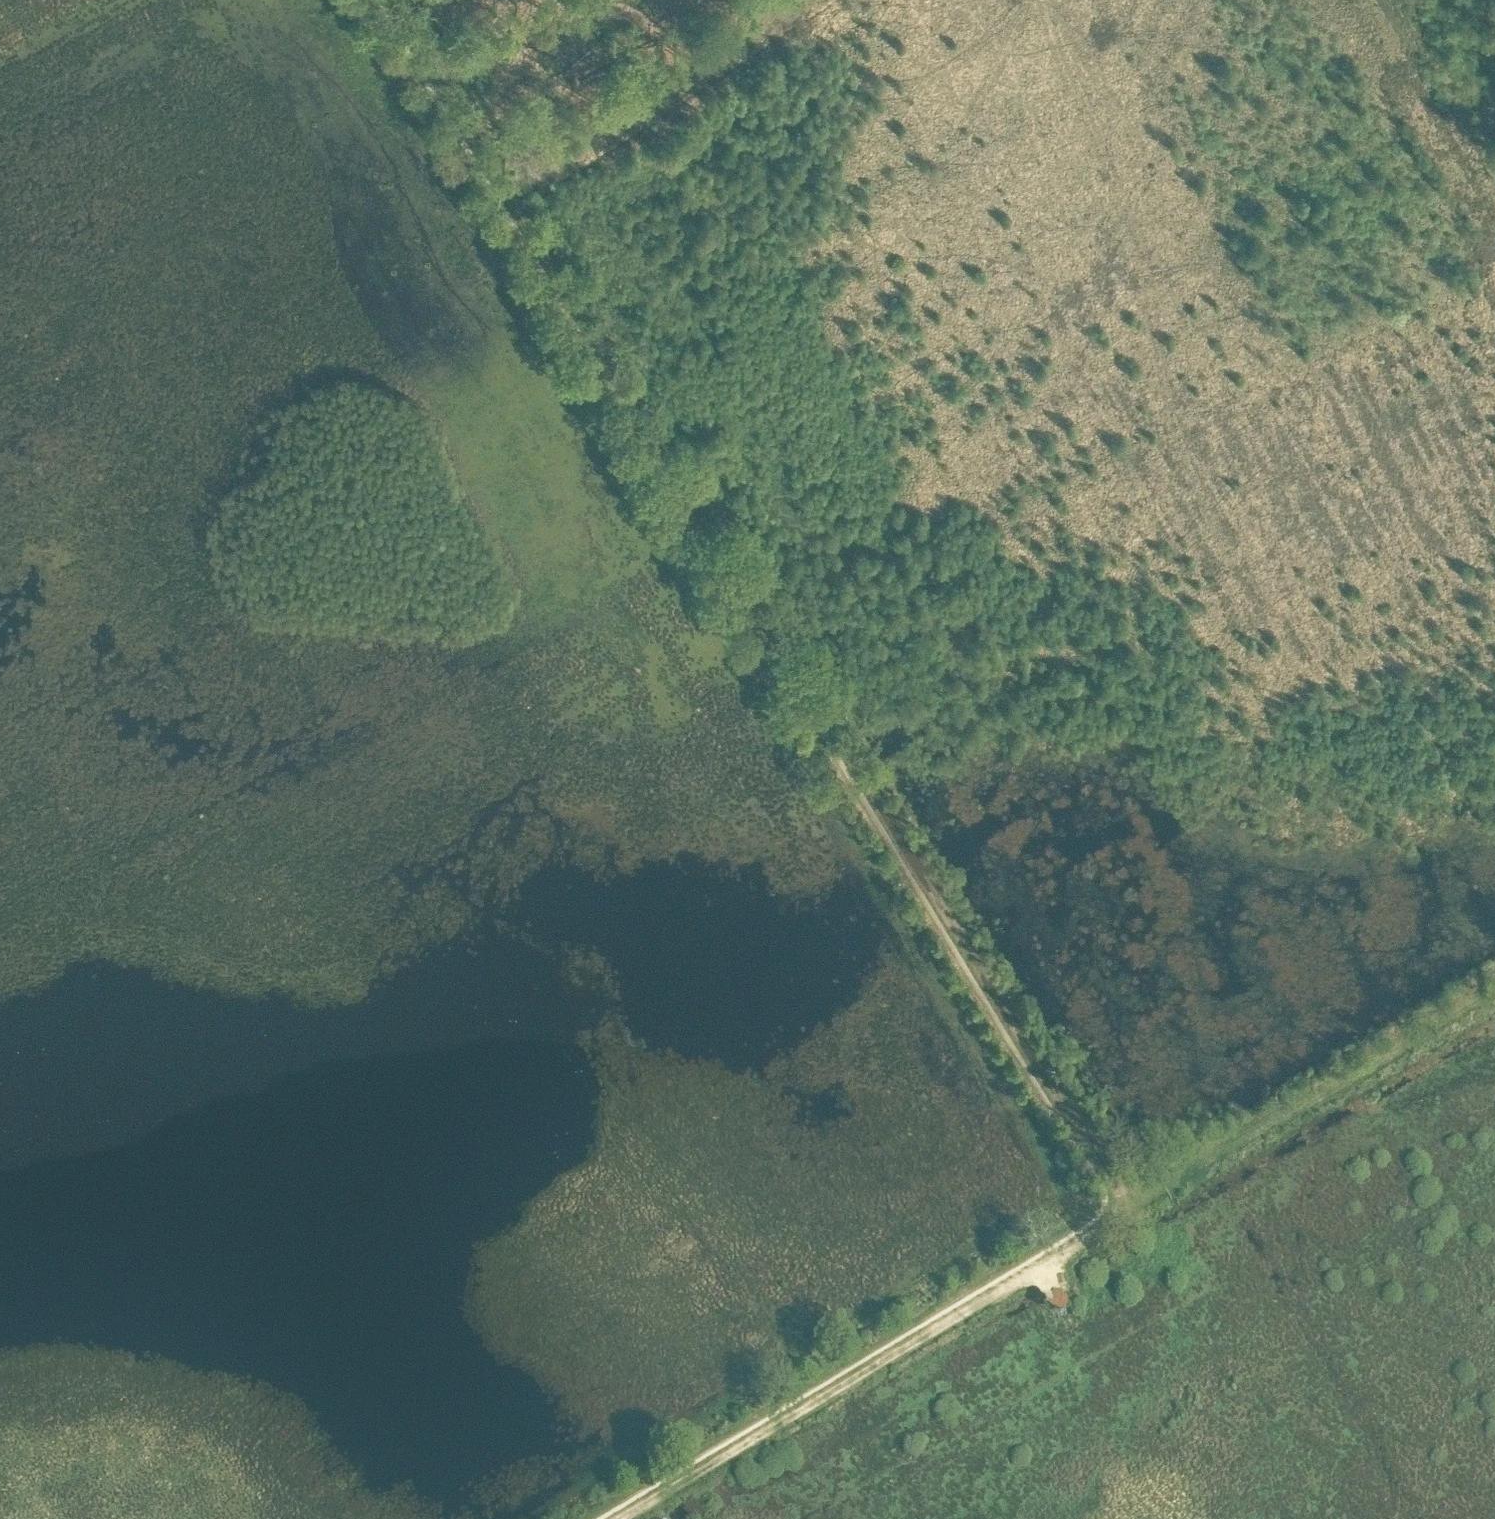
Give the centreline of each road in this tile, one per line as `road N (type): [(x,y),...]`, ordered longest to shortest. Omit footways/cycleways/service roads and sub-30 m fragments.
road 1 (track): [(393,0),(1123,1197)]
road 2 (track): [(626,1518),(1075,1248),(1114,1219),(1123,1197)]
road 3 (track): [(1123,1197),(1171,1188),(1494,988)]

